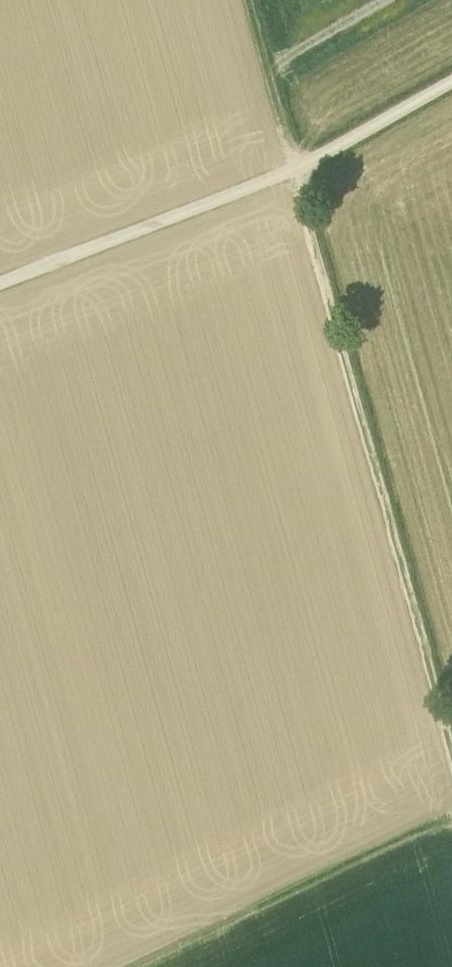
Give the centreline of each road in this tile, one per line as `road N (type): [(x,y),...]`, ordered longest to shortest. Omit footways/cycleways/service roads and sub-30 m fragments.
road 1 (track): [(451,746),(247,0)]
road 2 (track): [(451,82),(294,172),(0,286)]
road 3 (track): [(451,811),(134,966)]

